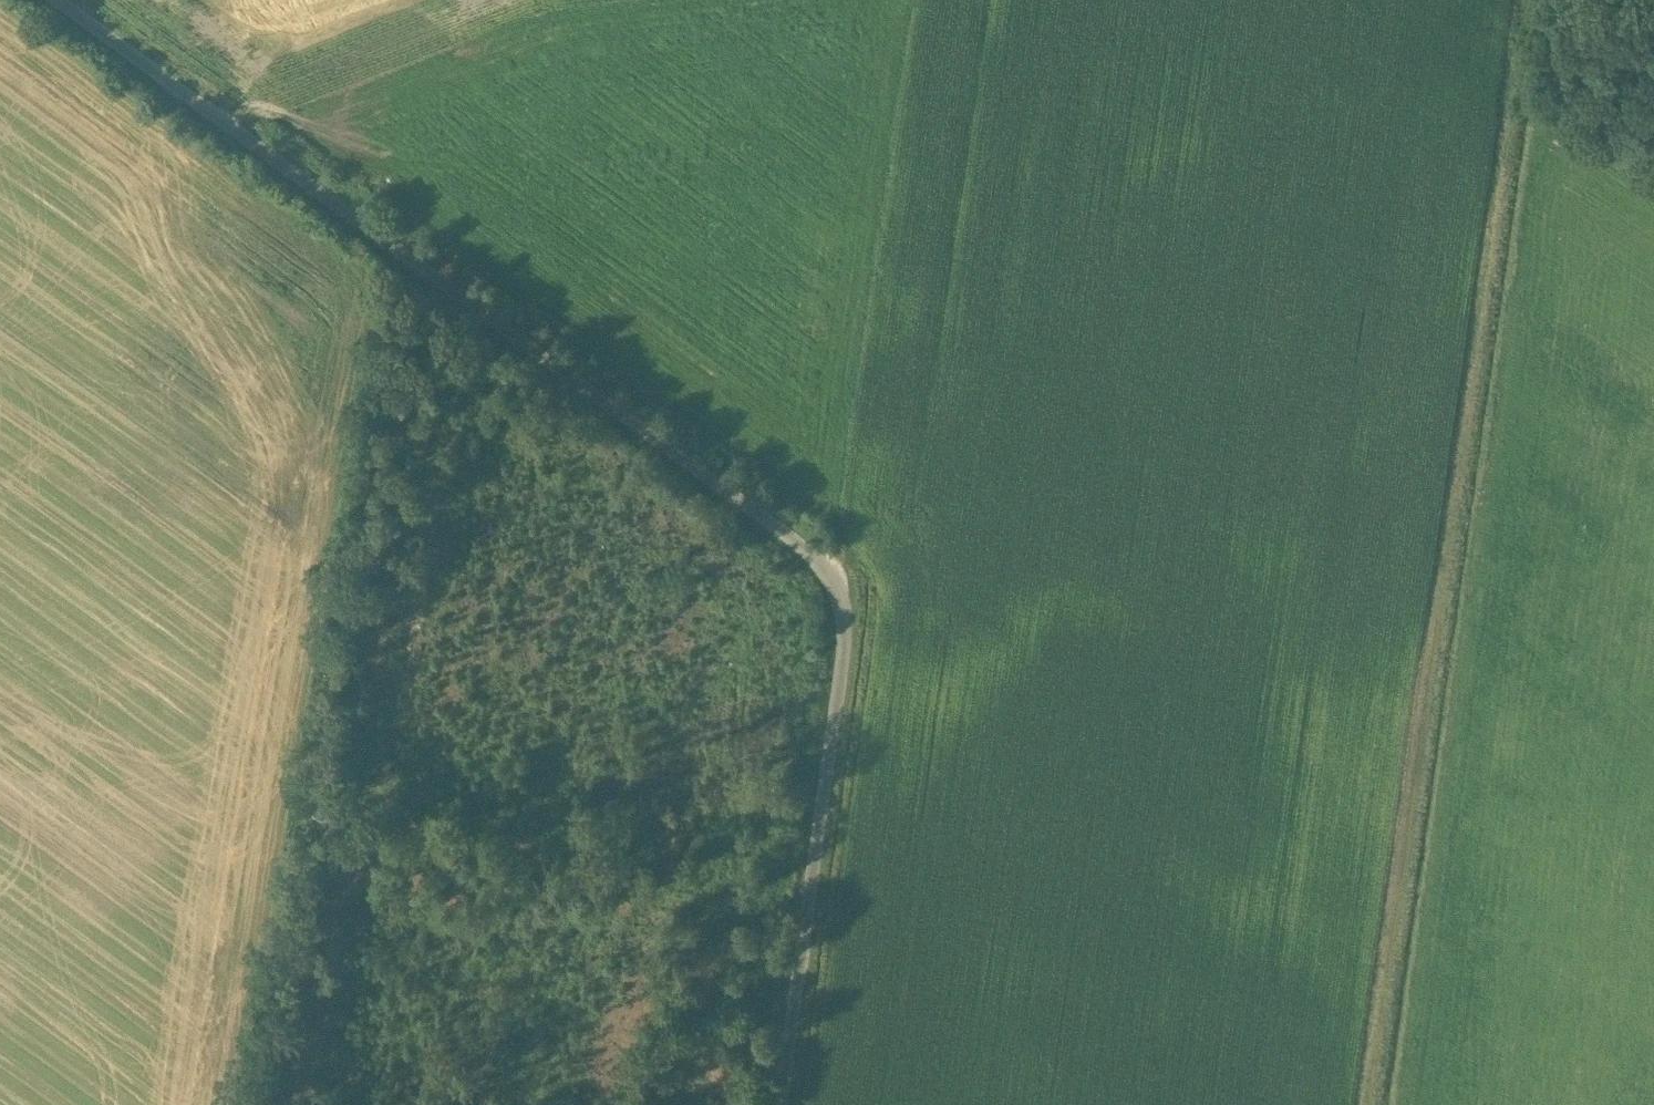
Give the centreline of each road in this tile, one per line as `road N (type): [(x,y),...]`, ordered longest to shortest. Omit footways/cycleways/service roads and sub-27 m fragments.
road 1 (unclassified): [(54,0),(815,562),(838,598),(845,639),(783,1104)]

